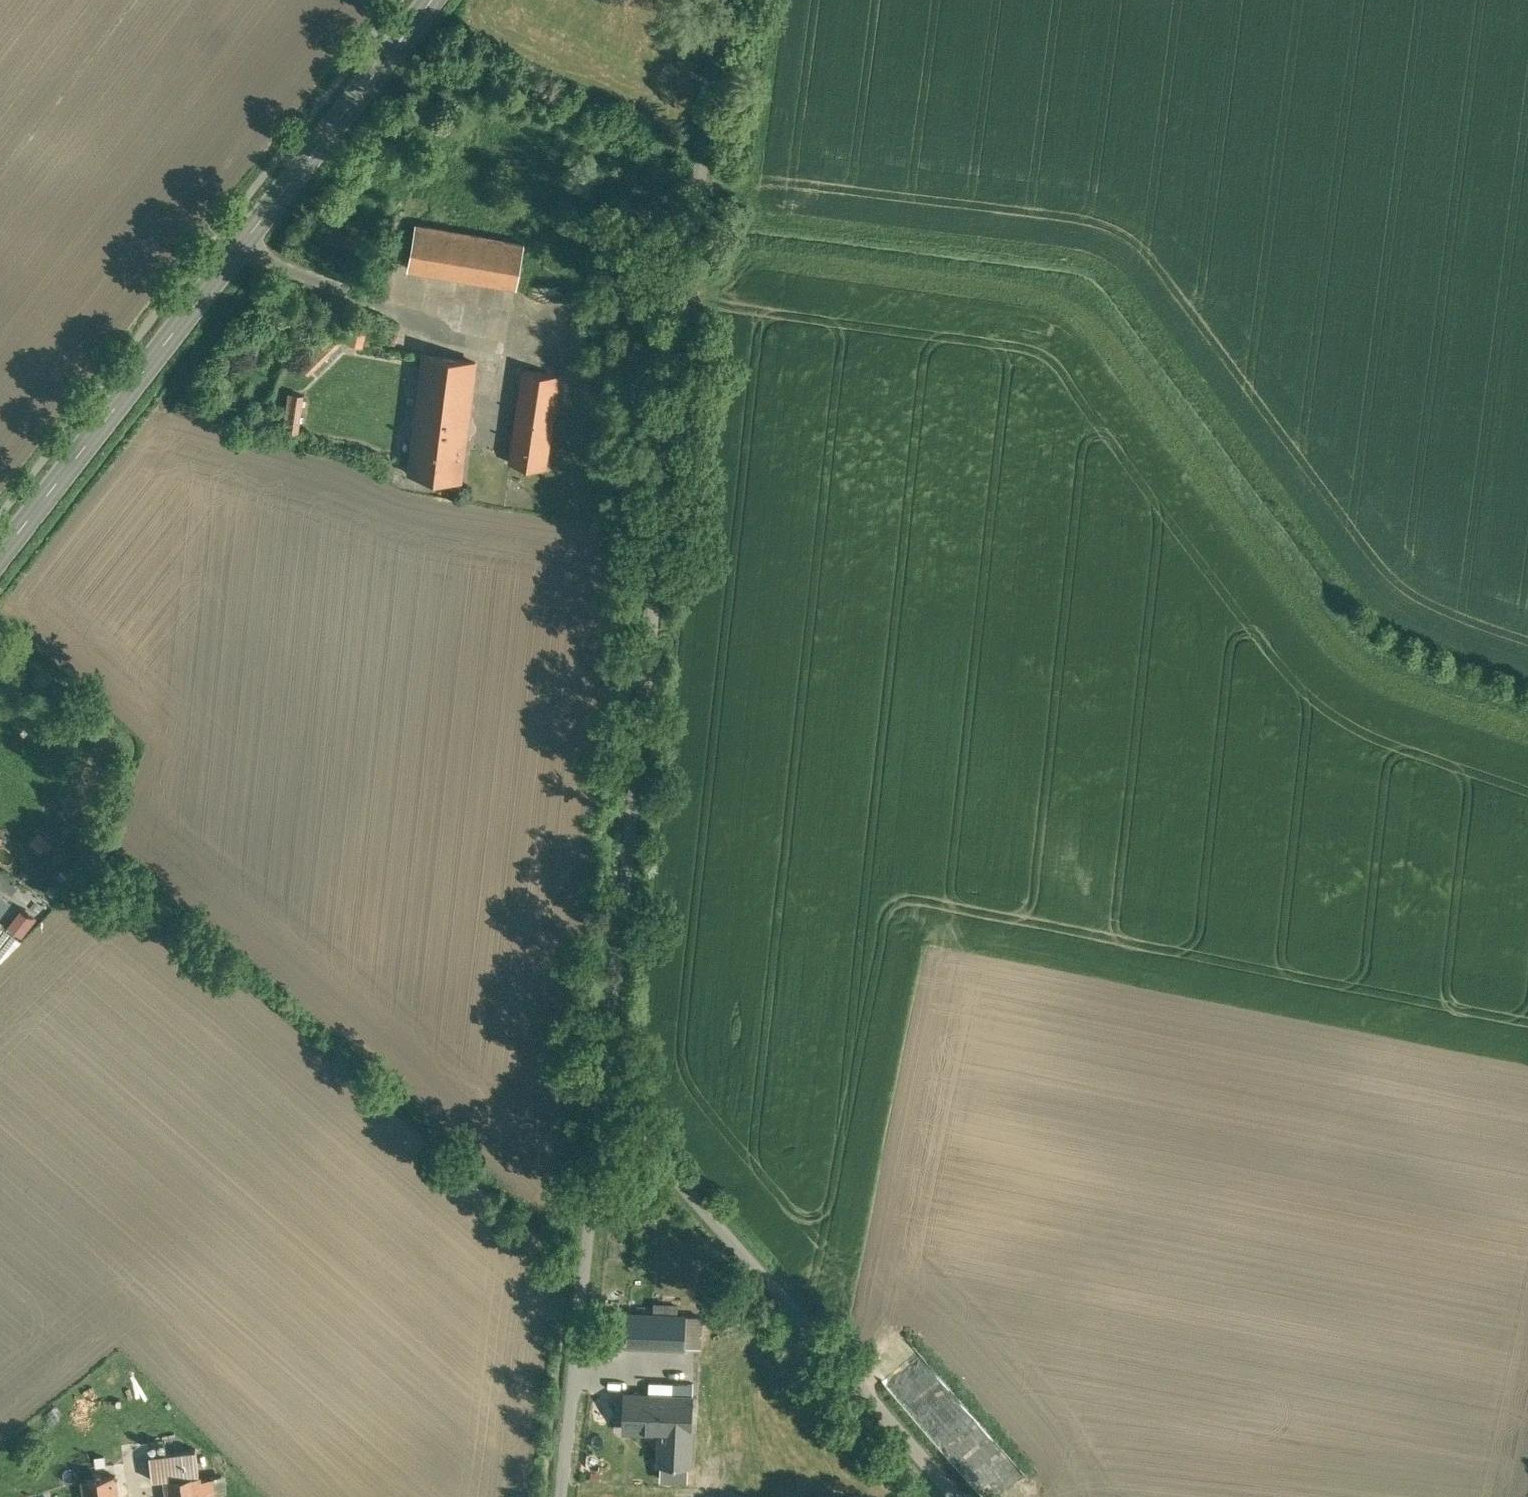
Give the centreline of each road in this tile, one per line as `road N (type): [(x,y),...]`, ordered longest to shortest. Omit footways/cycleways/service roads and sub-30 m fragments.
road 1 (unclassified): [(719,0),(605,1101)]
road 2 (tertiary): [(433,0),(0,554)]
road 3 (unclassified): [(605,1101),(964,1496)]
road 4 (unclassified): [(605,1101),(560,1496)]

